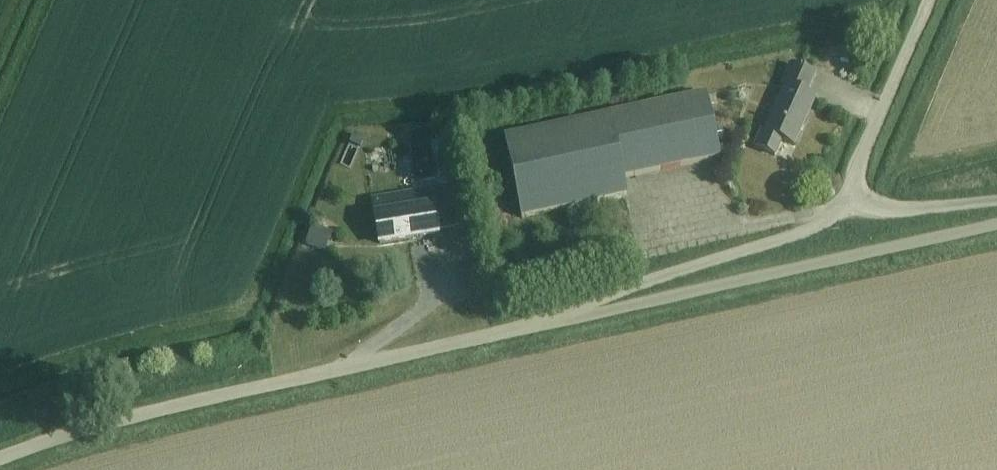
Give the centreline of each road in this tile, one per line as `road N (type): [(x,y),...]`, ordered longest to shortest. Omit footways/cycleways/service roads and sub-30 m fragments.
road 1 (unclassified): [(627,299),(0,459)]
road 2 (unclassified): [(996,224),(627,299)]
road 3 (unclassified): [(627,299),(856,205)]
road 4 (unclassified): [(856,205),(939,0)]
road 5 (residential): [(856,205),(996,202)]

